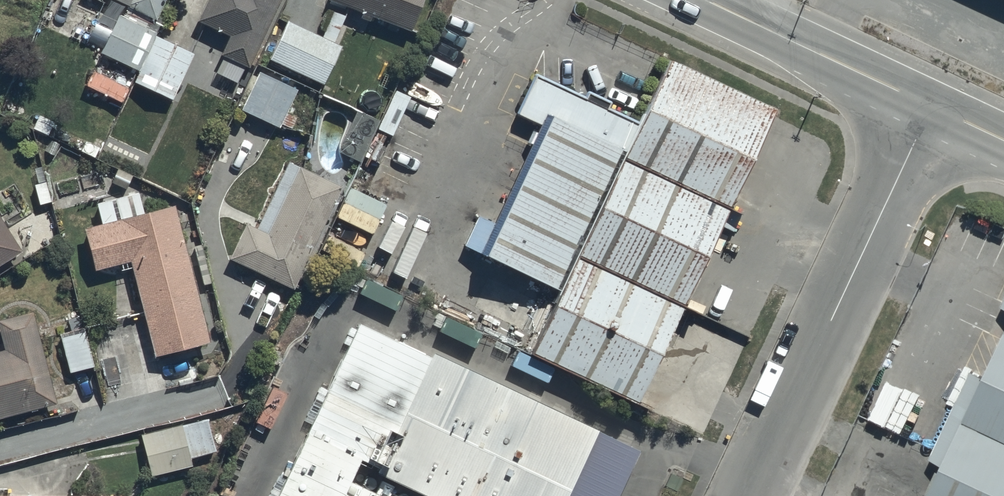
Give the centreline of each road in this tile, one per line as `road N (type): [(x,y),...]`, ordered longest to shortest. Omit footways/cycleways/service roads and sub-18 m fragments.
road 1 (unclassified): [(932,107),(747,495)]
road 2 (tertiary): [(706,0),(932,107)]

